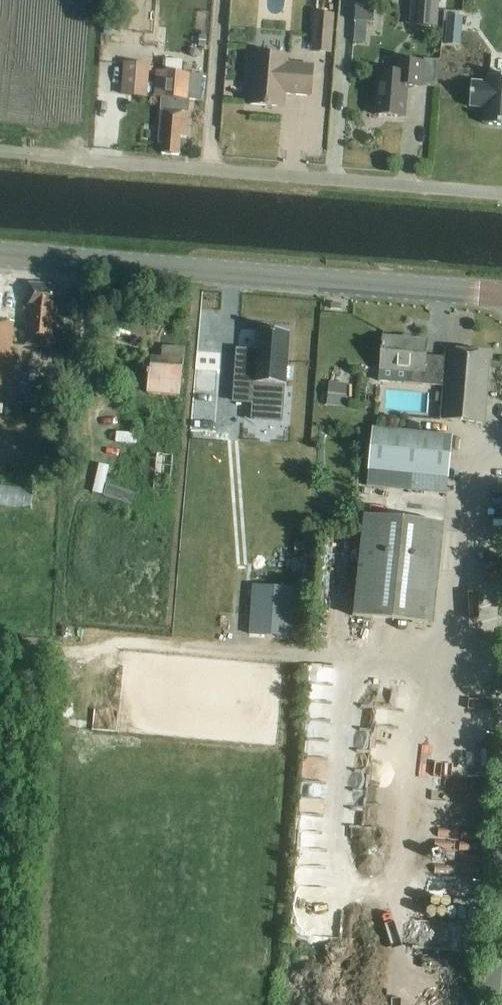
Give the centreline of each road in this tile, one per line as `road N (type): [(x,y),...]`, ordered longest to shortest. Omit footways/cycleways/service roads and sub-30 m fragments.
road 1 (secondary): [(501,298),(0,257)]
road 2 (unclassified): [(501,196),(135,169),(28,153)]
road 3 (unclassified): [(490,1004),(501,847)]

